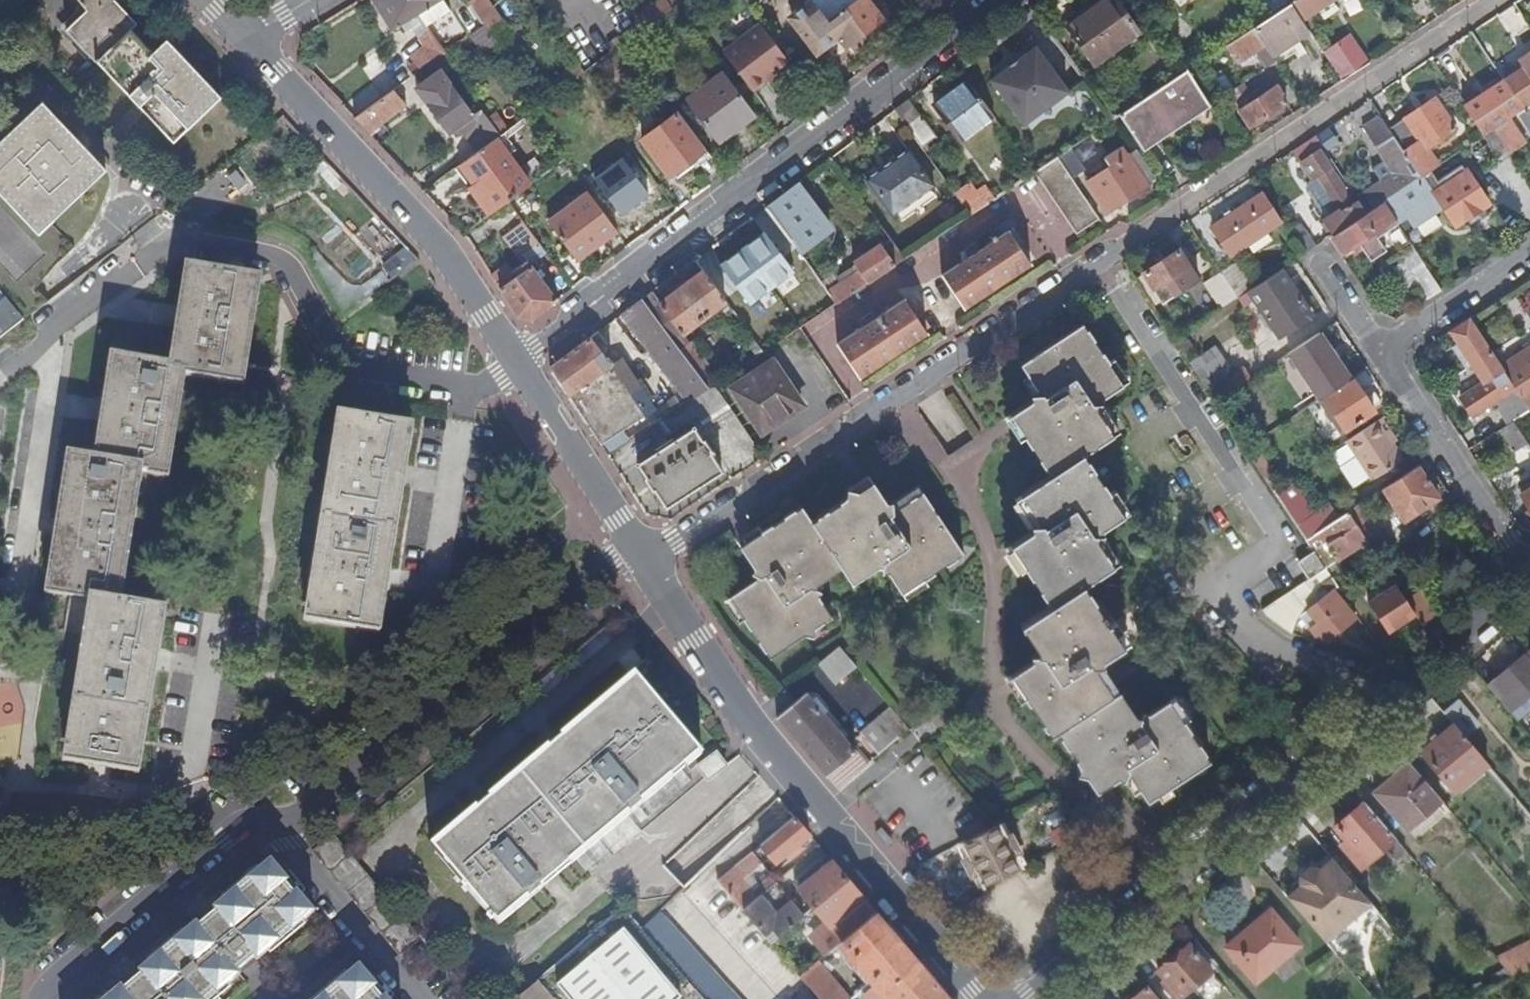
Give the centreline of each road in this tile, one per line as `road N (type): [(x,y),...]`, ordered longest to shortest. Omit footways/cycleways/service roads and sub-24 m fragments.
road 1 (residential): [(644,561),(1500,0)]
road 2 (residential): [(1028,998),(1526,575)]
road 3 (residential): [(1001,0),(517,365)]
road 4 (residential): [(644,561),(785,763),(982,998)]
road 5 (residential): [(633,543),(279,835)]
road 6 (residential): [(249,37),(446,252),(517,365)]
road 7 (residential): [(279,835),(260,820),(239,821),(43,981),(42,998)]
road 8 (residential): [(1381,352),(1526,575)]
road 9 (residential): [(517,365),(633,543)]
road 10 (residential): [(414,998),(279,835)]
road 11 (residential): [(1529,256),(1381,352)]

